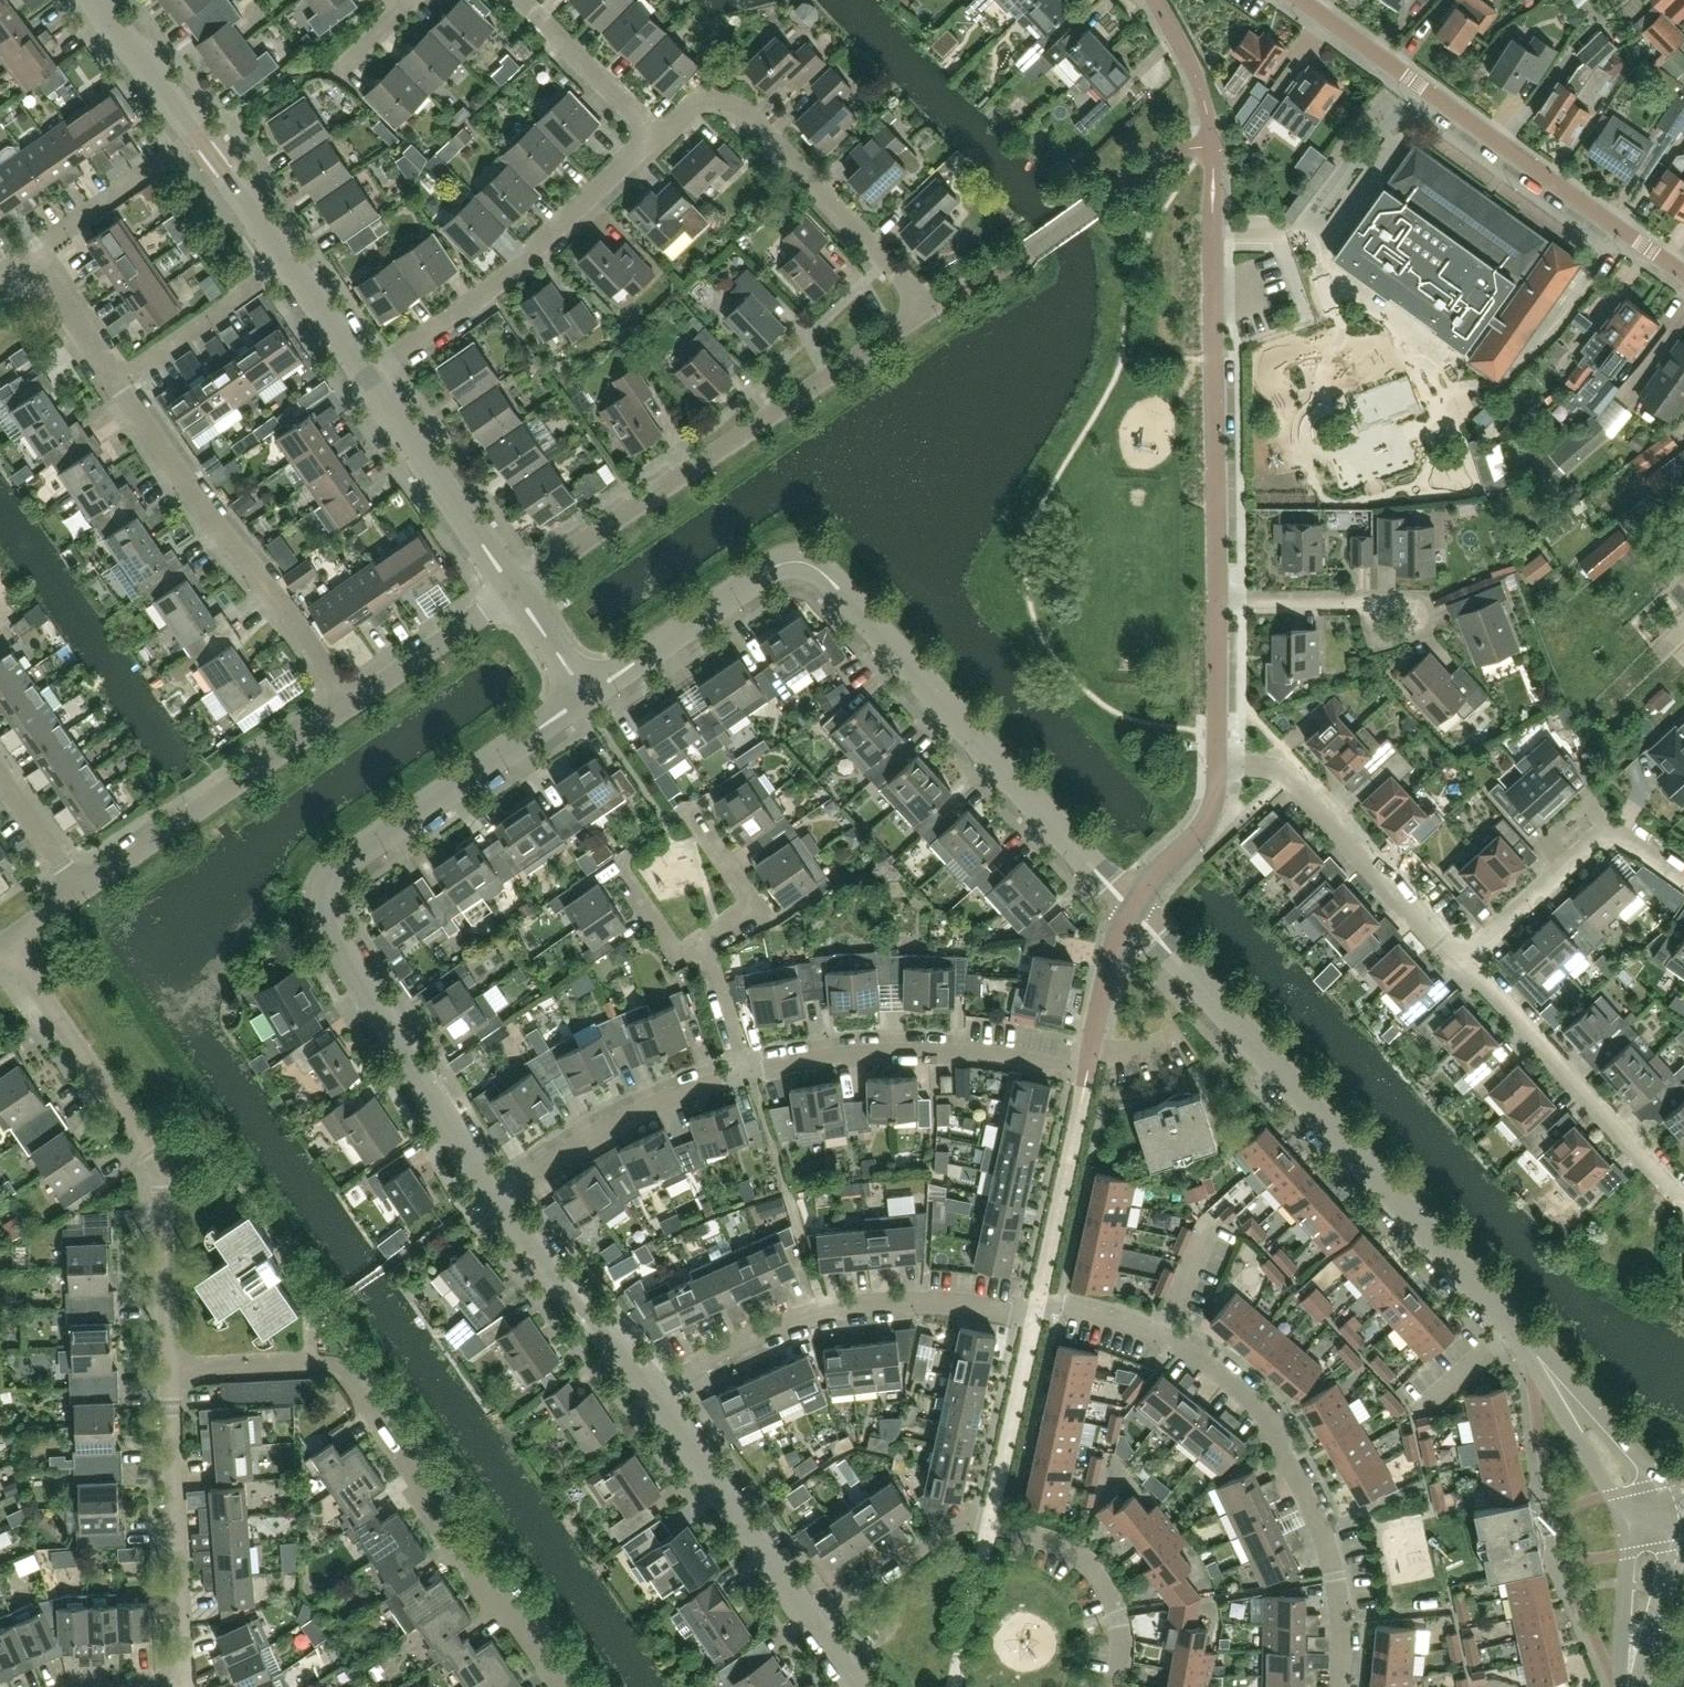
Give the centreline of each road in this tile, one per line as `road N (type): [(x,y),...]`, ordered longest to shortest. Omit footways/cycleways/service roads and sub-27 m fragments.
road 1 (residential): [(1340,1686),(1336,1576),(1283,1447),(1225,1380),(1161,1337),(1052,1304),(1011,1313),(936,1301),(878,1304),(826,1312),(757,1338),(656,1396)]
road 2 (residential): [(514,590),(930,310),(738,108),(707,100),(643,143)]
road 3 (tertiary): [(1132,912),(824,570),(777,565),(587,695)]
road 4 (residential): [(493,1197),(329,923),(322,886),(334,867),(587,695)]
road 5 (tertiary): [(1529,1343),(1389,1201),(1132,912)]
road 6 (residential): [(563,1686),(500,1599),(480,1588),(422,1501),(419,1478),(345,1375),(323,1367),(169,1373)]
road 7 (residential): [(169,1373),(161,1170),(7,942)]
road 8 (tertiary): [(363,387),(90,0)]
road 9 (residential): [(1683,275),(1301,0)]
road 10 (residential): [(1116,1686),(1120,1614),(1104,1579),(1063,1543),(975,1517),(814,1619)]
road 11 (residential): [(351,700),(115,382)]
road 12 (residential): [(643,143),(363,387)]
road 13 (residential): [(1095,1046),(1088,1074),(927,1050),(749,1067)]
road 14 (residential): [(1466,967),(1297,784),(1256,765),(1215,765)]
road 15 (residential): [(82,889),(351,700)]
road 16 (residential): [(1683,1199),(1466,967)]
road 17 (residential): [(1218,615),(1216,306)]
road 18 (residential): [(493,1197),(674,1093),(749,1067)]
road 19 (residential): [(1683,877),(1608,833),(1466,967)]
road 20 (residential): [(814,1619),(656,1396)]
road 21 (residential): [(180,1634),(169,1373)]
road 22 (residential): [(656,1396),(493,1197)]
road 23 (tertiary): [(514,590),(363,387)]
road 24 (residential): [(1419,642),(1365,613),(1218,615)]
road 25 (tertiary): [(1659,1495),(1638,1457),(1529,1343)]
road 26 (residential): [(643,143),(507,0)]
road 27 (residential): [(351,700),(514,590)]
road 28 (residential): [(702,943),(761,910),(690,809)]
road 29 (tertiary): [(1529,1343),(1551,1394),(1619,1504)]
road 30 (residential): [(1216,306),(1274,286),(1280,235),(1213,232)]
road 31 (residential): [(115,382),(261,279)]
road 32 (residential): [(1132,912),(1212,814),(1215,765)]
road 33 (residential): [(26,259),(166,161)]
road 34 (residential): [(1637,1686),(1668,1531)]
road 35 (residential): [(115,382),(26,259)]
road 36 (residential): [(1215,765),(1218,615)]
road 37 (residential): [(1628,1539),(1621,1686)]
road 38 (residential): [(82,889),(0,775)]
road 39 (residential): [(1132,912),(1114,946),(1095,1046)]
road 40 (residential): [(616,860),(680,954),(702,943)]
road 41 (residential): [(749,1067),(702,943)]
road 42 (tertiary): [(587,695),(514,590)]

